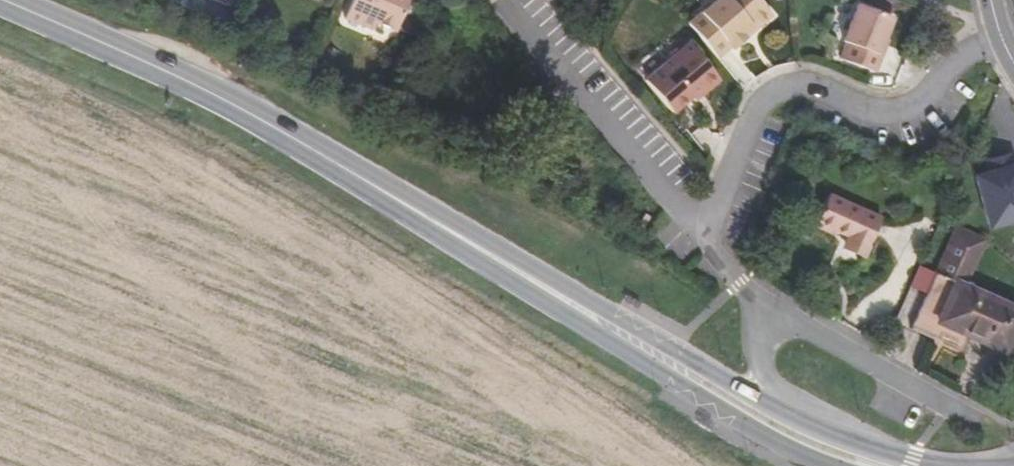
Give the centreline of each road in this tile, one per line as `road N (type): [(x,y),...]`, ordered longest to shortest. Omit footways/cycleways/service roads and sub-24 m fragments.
road 1 (secondary): [(357,177),(499,276),(829,465)]
road 2 (secondary): [(836,433),(755,399),(512,253),(357,177)]
road 3 (residential): [(758,305),(703,246),(711,204),(761,101),(784,85),(877,111),(913,105),(958,57),(1000,35)]
road 4 (secondary): [(5,0),(161,68),(357,177)]
road 5 (residential): [(758,305),(949,409)]
road 6 (residential): [(836,433),(773,386),(753,346),(758,305)]
road 7 (secondary): [(956,465),(912,461),(836,433)]

